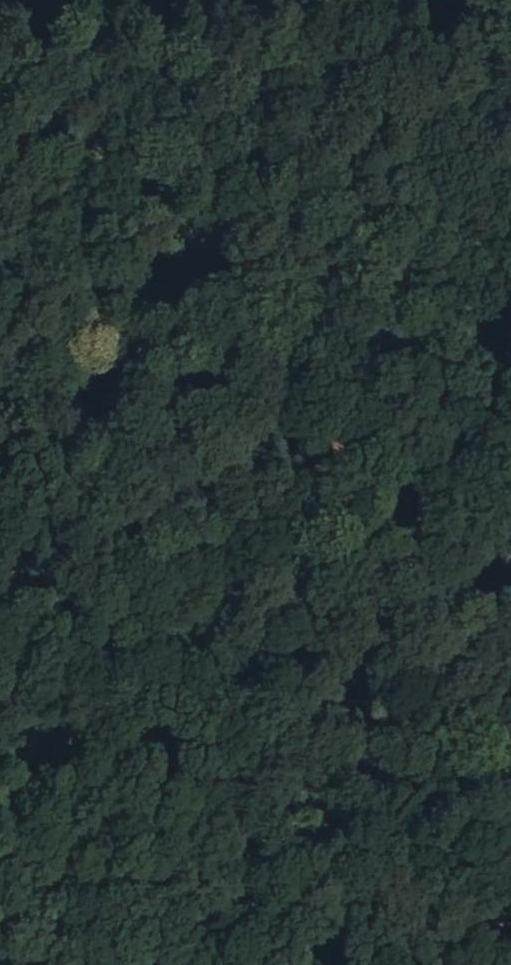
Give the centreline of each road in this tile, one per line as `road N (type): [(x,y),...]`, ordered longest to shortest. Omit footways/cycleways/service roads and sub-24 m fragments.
road 1 (track): [(0,15),(510,17)]
road 2 (track): [(111,964),(0,726)]

